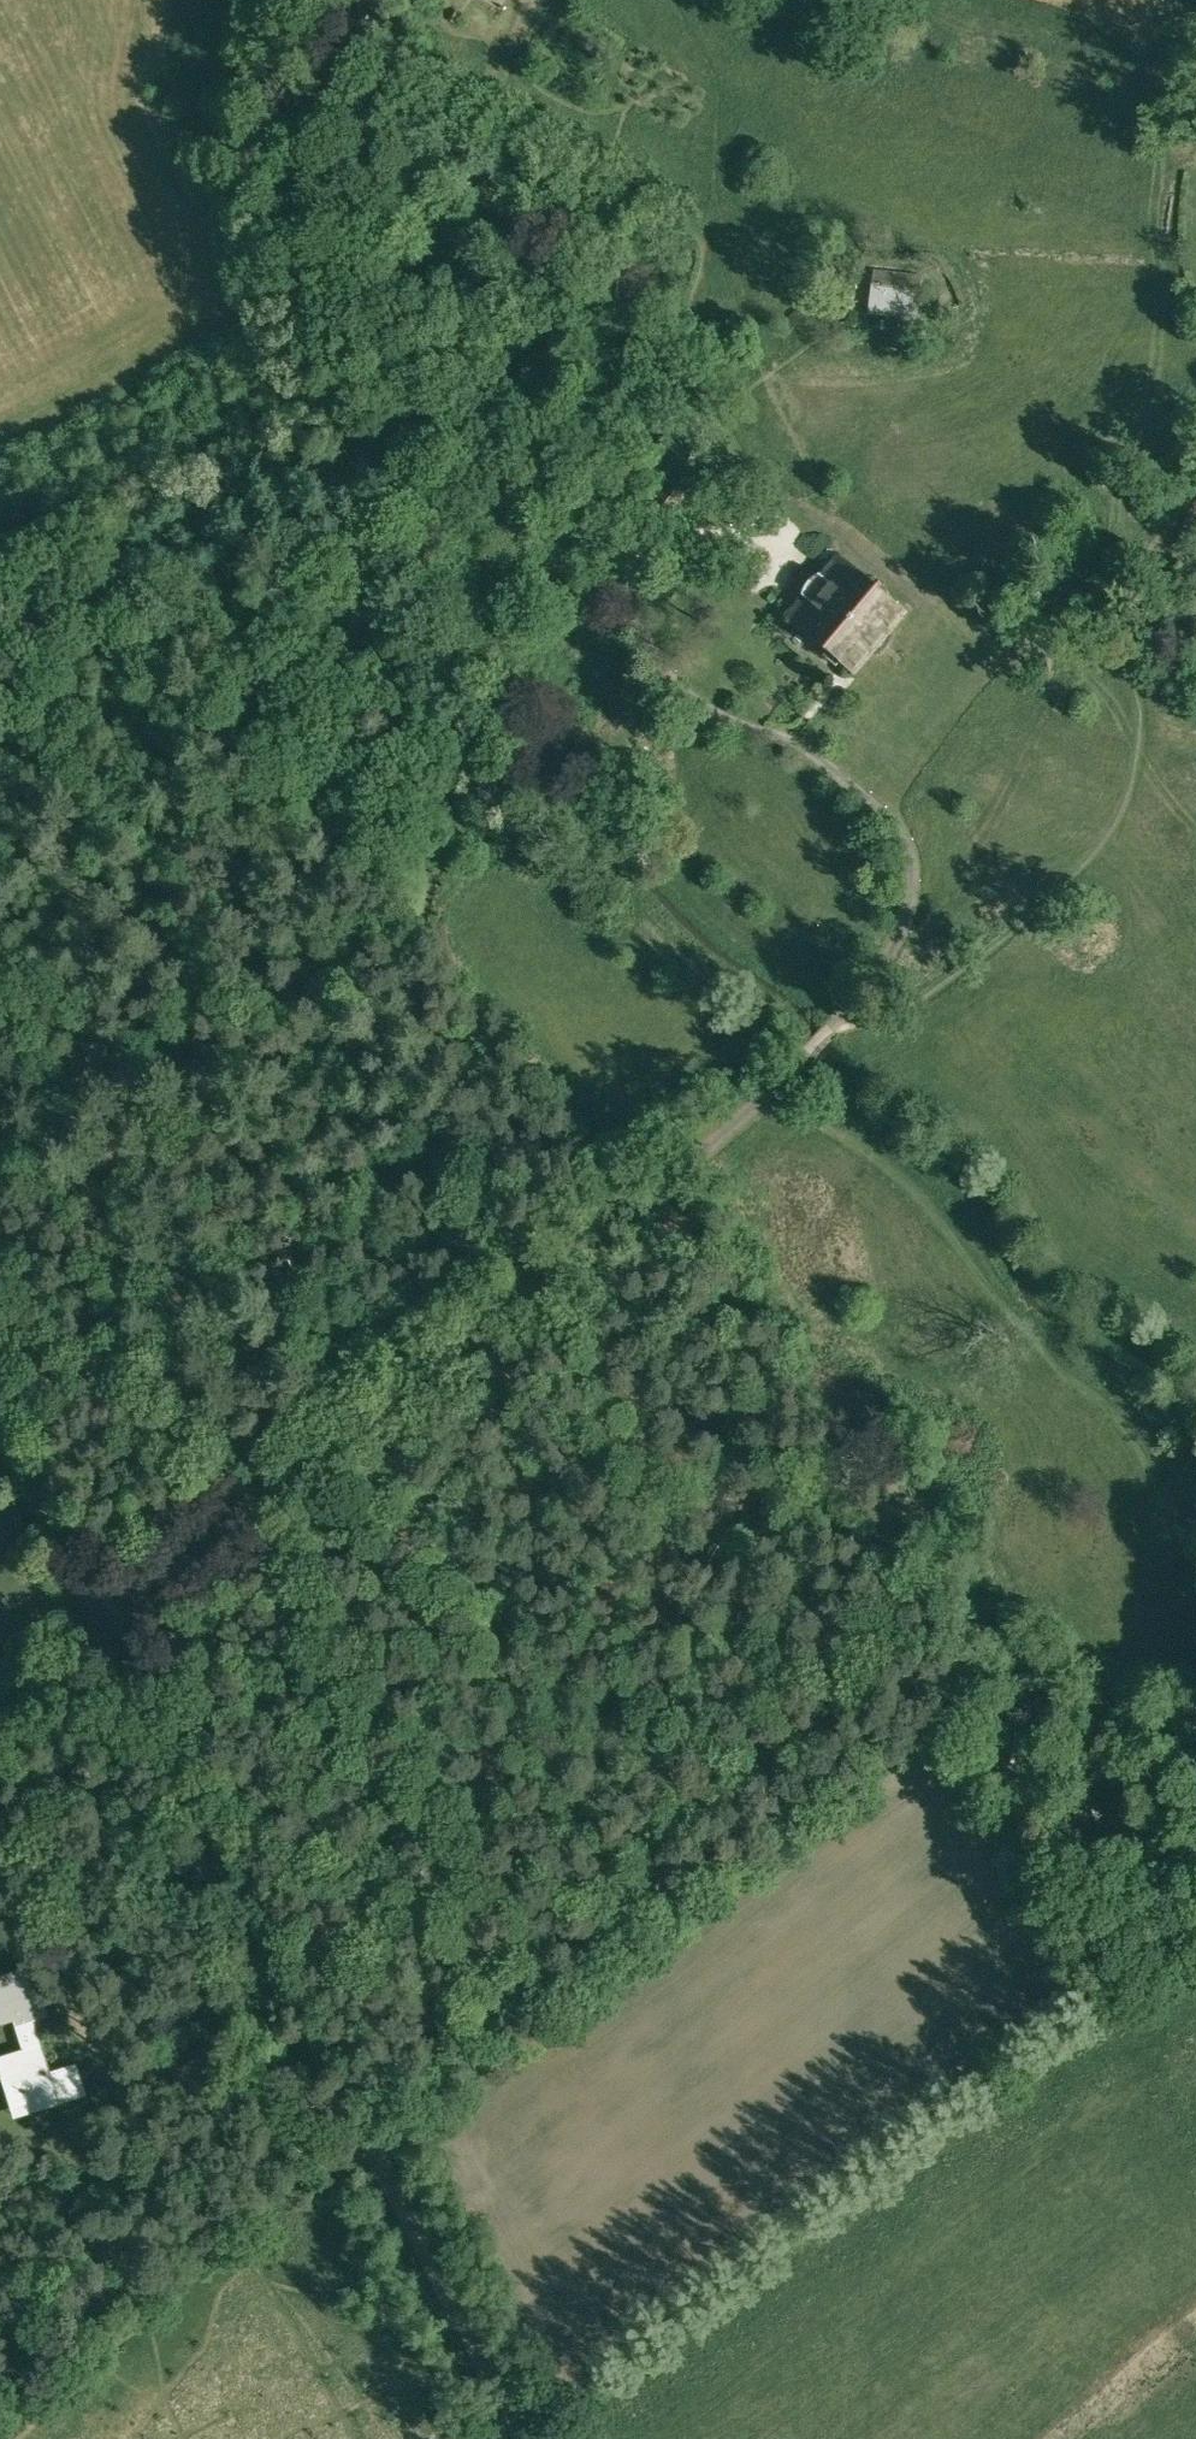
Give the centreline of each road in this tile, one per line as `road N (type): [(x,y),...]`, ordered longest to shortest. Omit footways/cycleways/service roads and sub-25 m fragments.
road 1 (unclassified): [(526,2438),(112,1615)]
road 2 (unclassified): [(112,1615),(0,1399)]
road 3 (unclassified): [(0,1707),(112,1615)]

